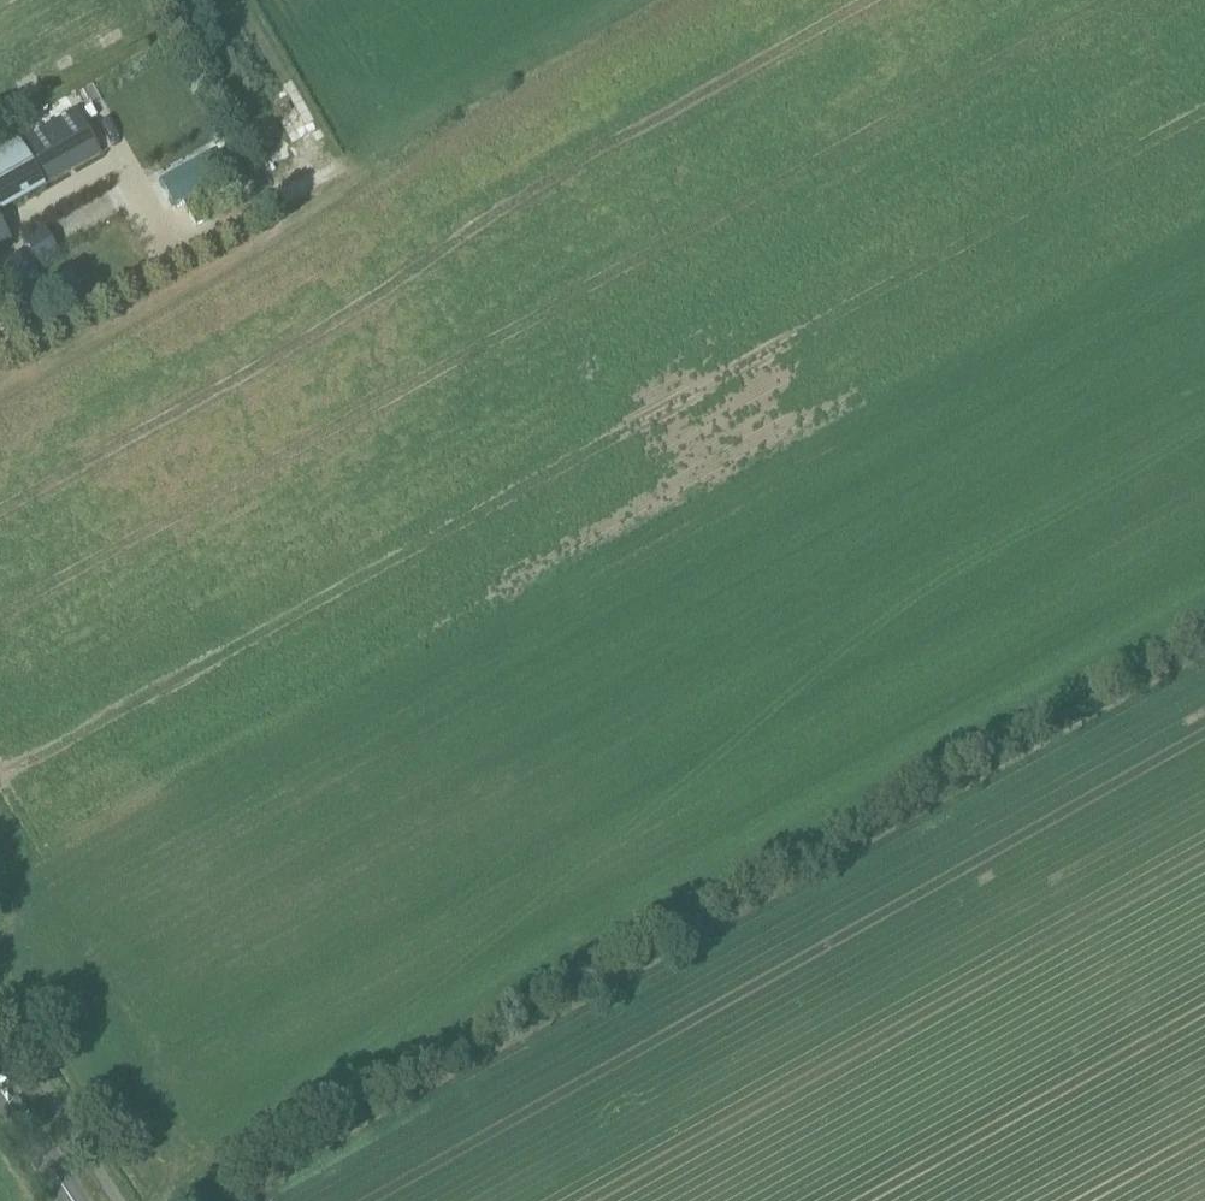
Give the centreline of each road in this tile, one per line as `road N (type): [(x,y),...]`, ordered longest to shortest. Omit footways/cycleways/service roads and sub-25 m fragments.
road 1 (track): [(340,163),(0,349)]
road 2 (secondary): [(76,1200),(0,1086)]

